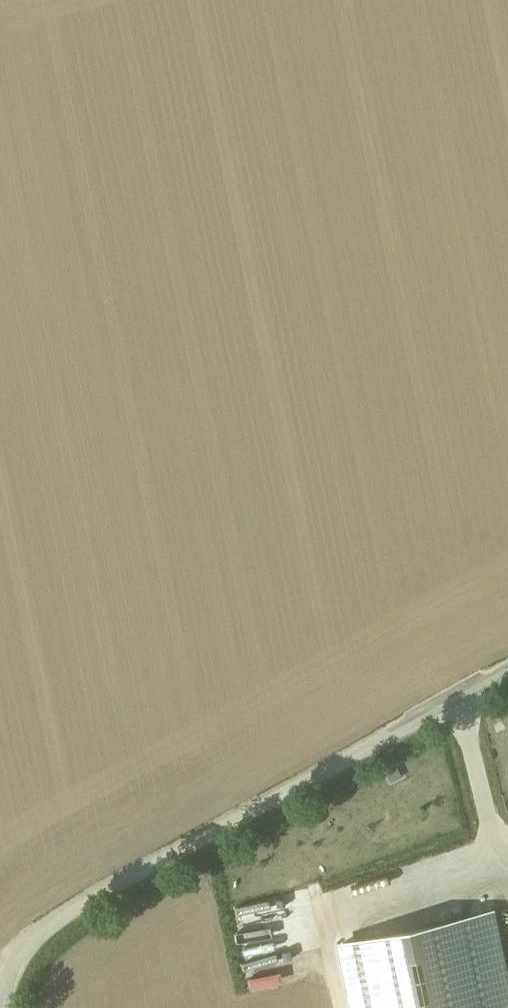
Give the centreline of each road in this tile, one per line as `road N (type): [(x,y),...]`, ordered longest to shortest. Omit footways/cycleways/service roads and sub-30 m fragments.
road 1 (unclassified): [(507,670),(31,940),(9,964),(6,1007)]

